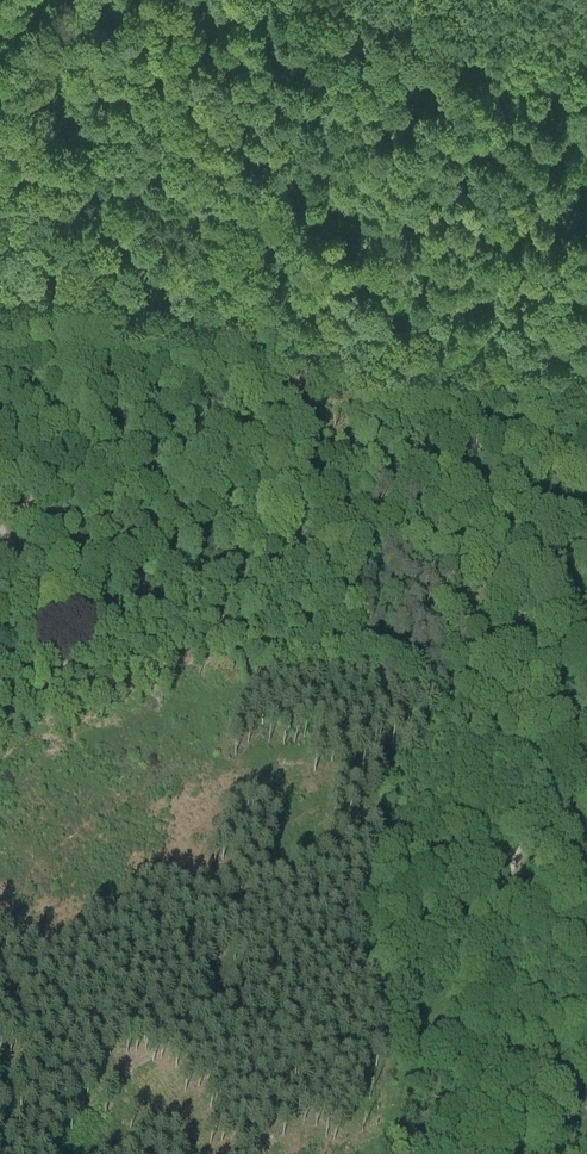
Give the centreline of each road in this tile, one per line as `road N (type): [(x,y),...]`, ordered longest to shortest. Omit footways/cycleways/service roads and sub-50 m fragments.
road 1 (track): [(586,511),(502,639),(472,674),(442,682),(409,675),(342,598),(300,566),(259,564),(139,611)]
road 2 (track): [(207,0),(258,128),(309,181),(381,203),(529,212),(586,206)]
road 3 (track): [(139,611),(109,609),(63,591),(15,555),(0,532)]
road 4 (track): [(0,666),(139,611)]

